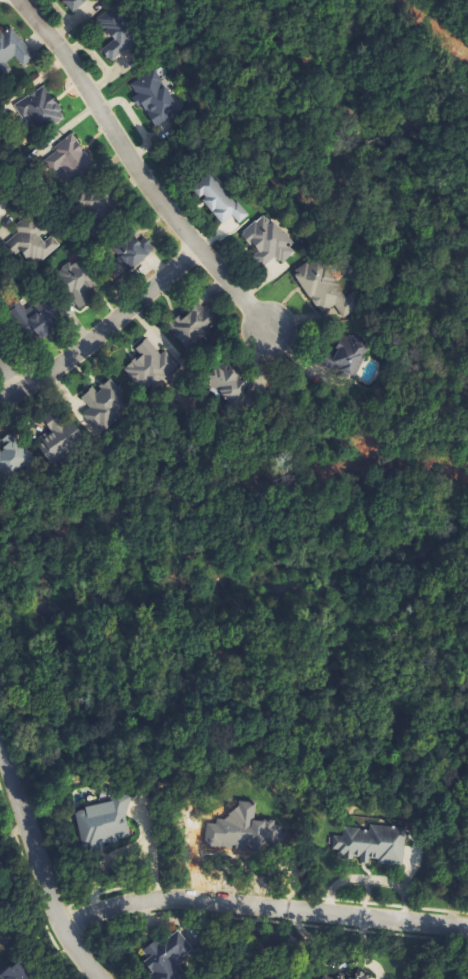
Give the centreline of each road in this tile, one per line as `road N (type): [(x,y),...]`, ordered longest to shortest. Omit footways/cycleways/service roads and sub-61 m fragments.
road 1 (residential): [(56,927),(105,909),(179,898),(467,928)]
road 2 (residential): [(19,0),(152,189),(270,327)]
road 3 (residential): [(0,401),(58,367),(199,246)]
road 4 (tertiary): [(0,748),(50,913),(95,978)]

